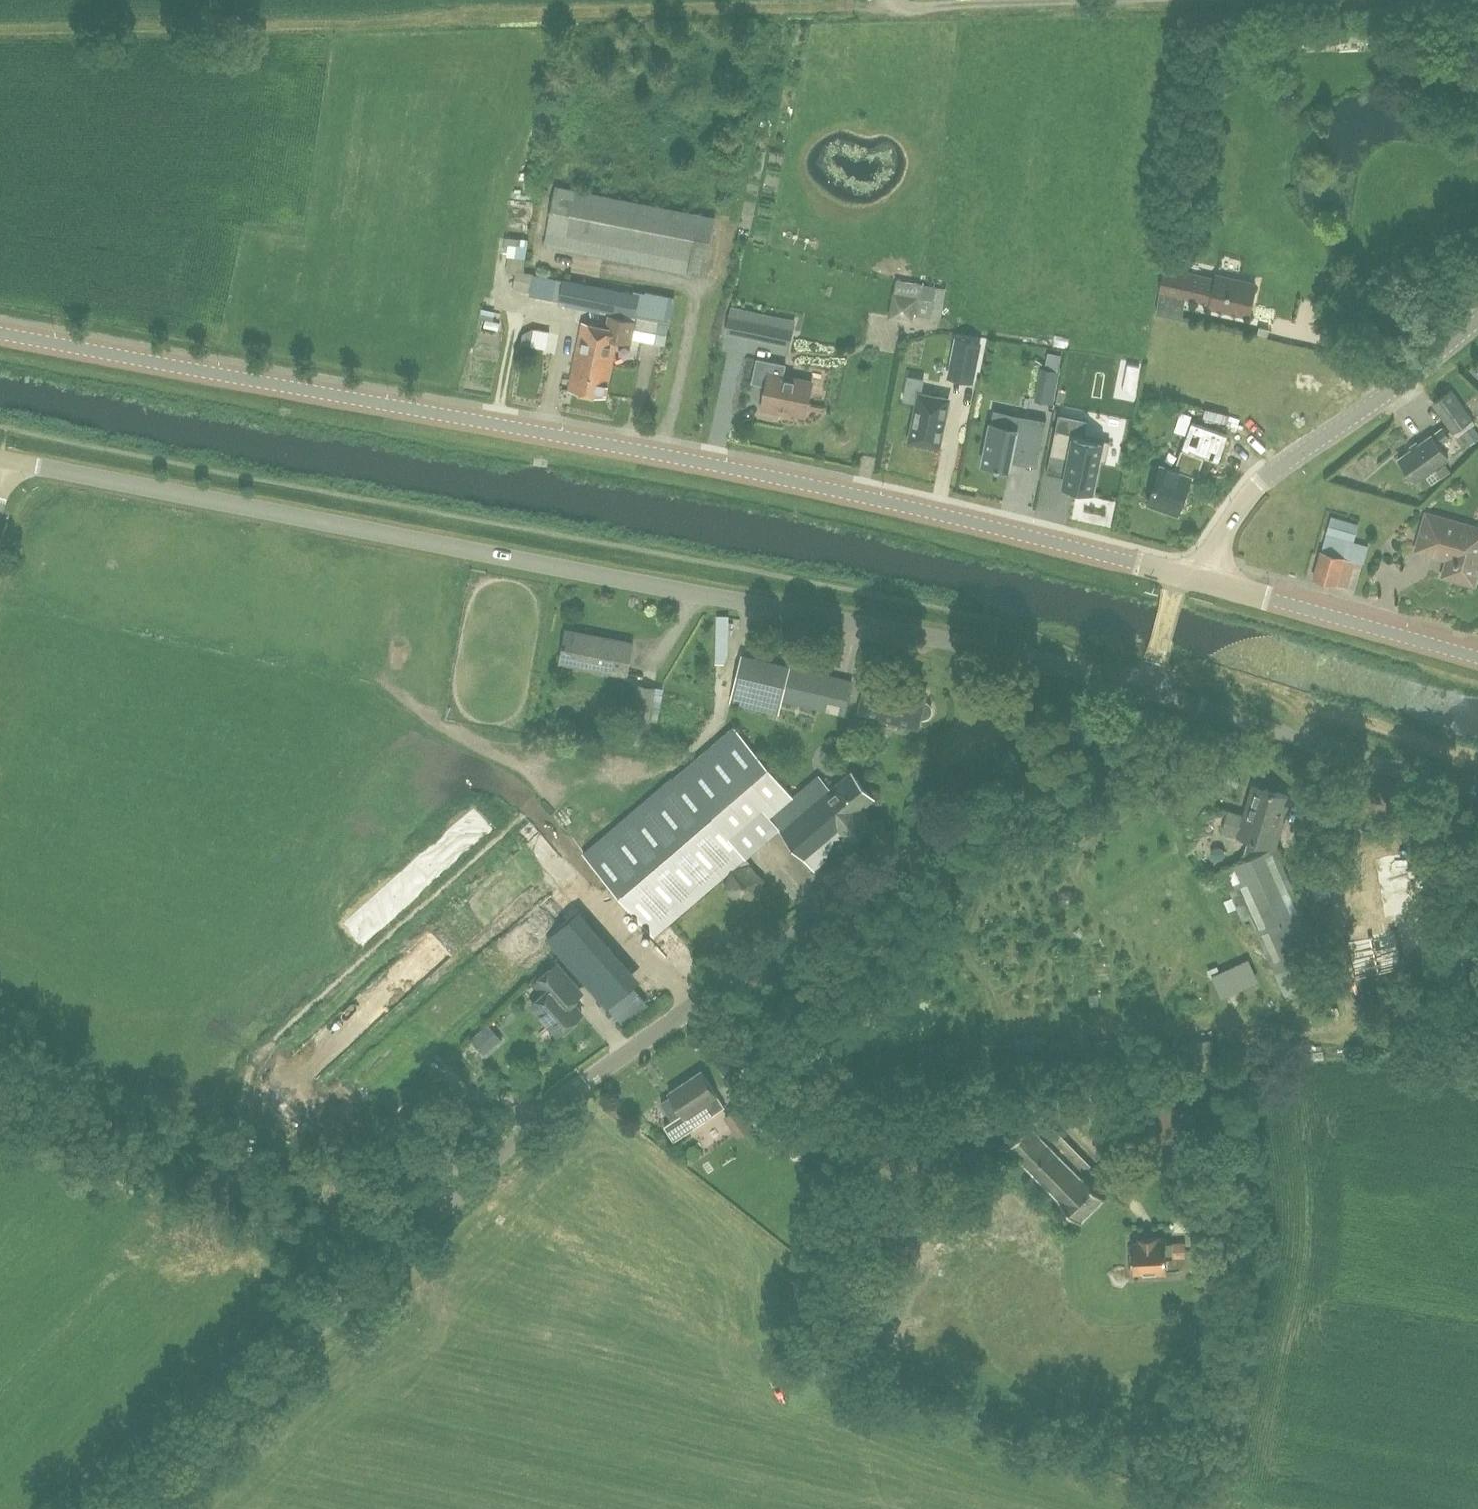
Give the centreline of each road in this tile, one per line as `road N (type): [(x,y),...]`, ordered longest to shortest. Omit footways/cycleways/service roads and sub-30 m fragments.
road 1 (unclassified): [(138,1508),(511,1143),(587,1079),(1148,693)]
road 2 (tertiary): [(1178,573),(752,471),(0,333)]
road 3 (unclassified): [(1148,693),(1013,654),(2,460)]
road 4 (tertiary): [(1207,579),(1226,528),(1267,476),(1477,321)]
road 5 (unclassified): [(1477,790),(1148,693)]
road 6 (tertiary): [(1477,656),(1207,579)]

